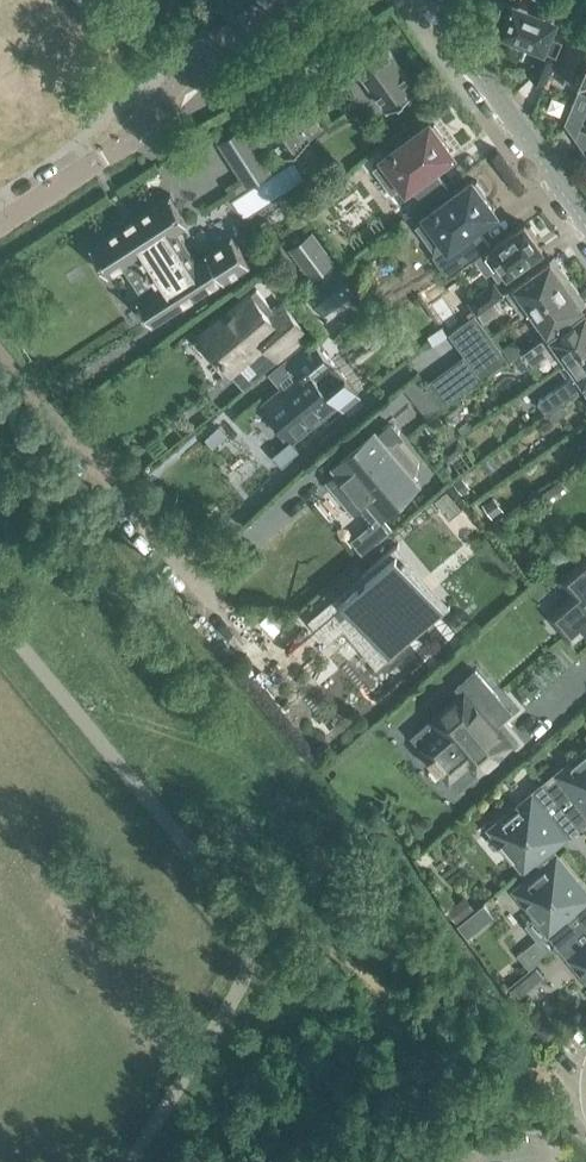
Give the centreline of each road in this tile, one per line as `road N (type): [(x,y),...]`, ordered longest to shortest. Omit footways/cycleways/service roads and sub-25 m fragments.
road 1 (residential): [(0,351),(280,677)]
road 2 (residential): [(0,222),(249,71),(331,0)]
road 3 (tertiary): [(431,0),(585,231)]

